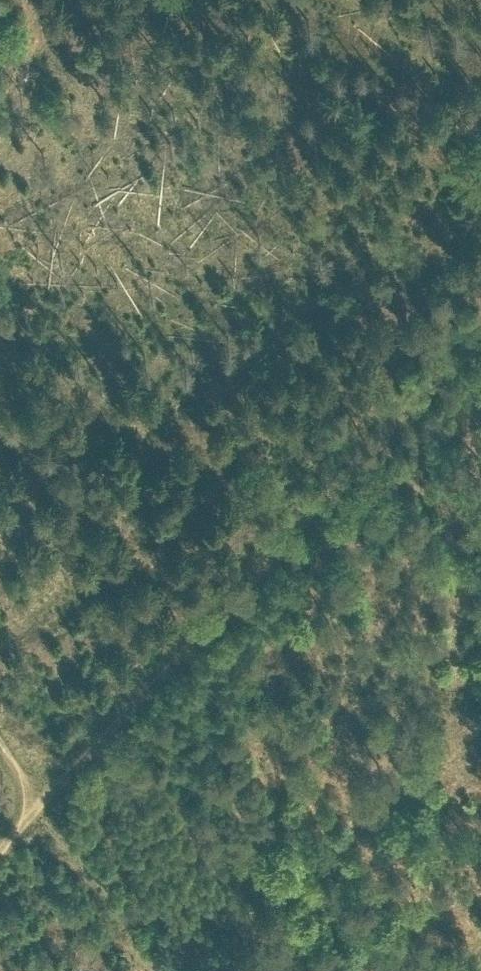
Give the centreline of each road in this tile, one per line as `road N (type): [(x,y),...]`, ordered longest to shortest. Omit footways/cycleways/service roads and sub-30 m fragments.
road 1 (track): [(41,801),(480,328)]
road 2 (track): [(155,970),(41,801)]

